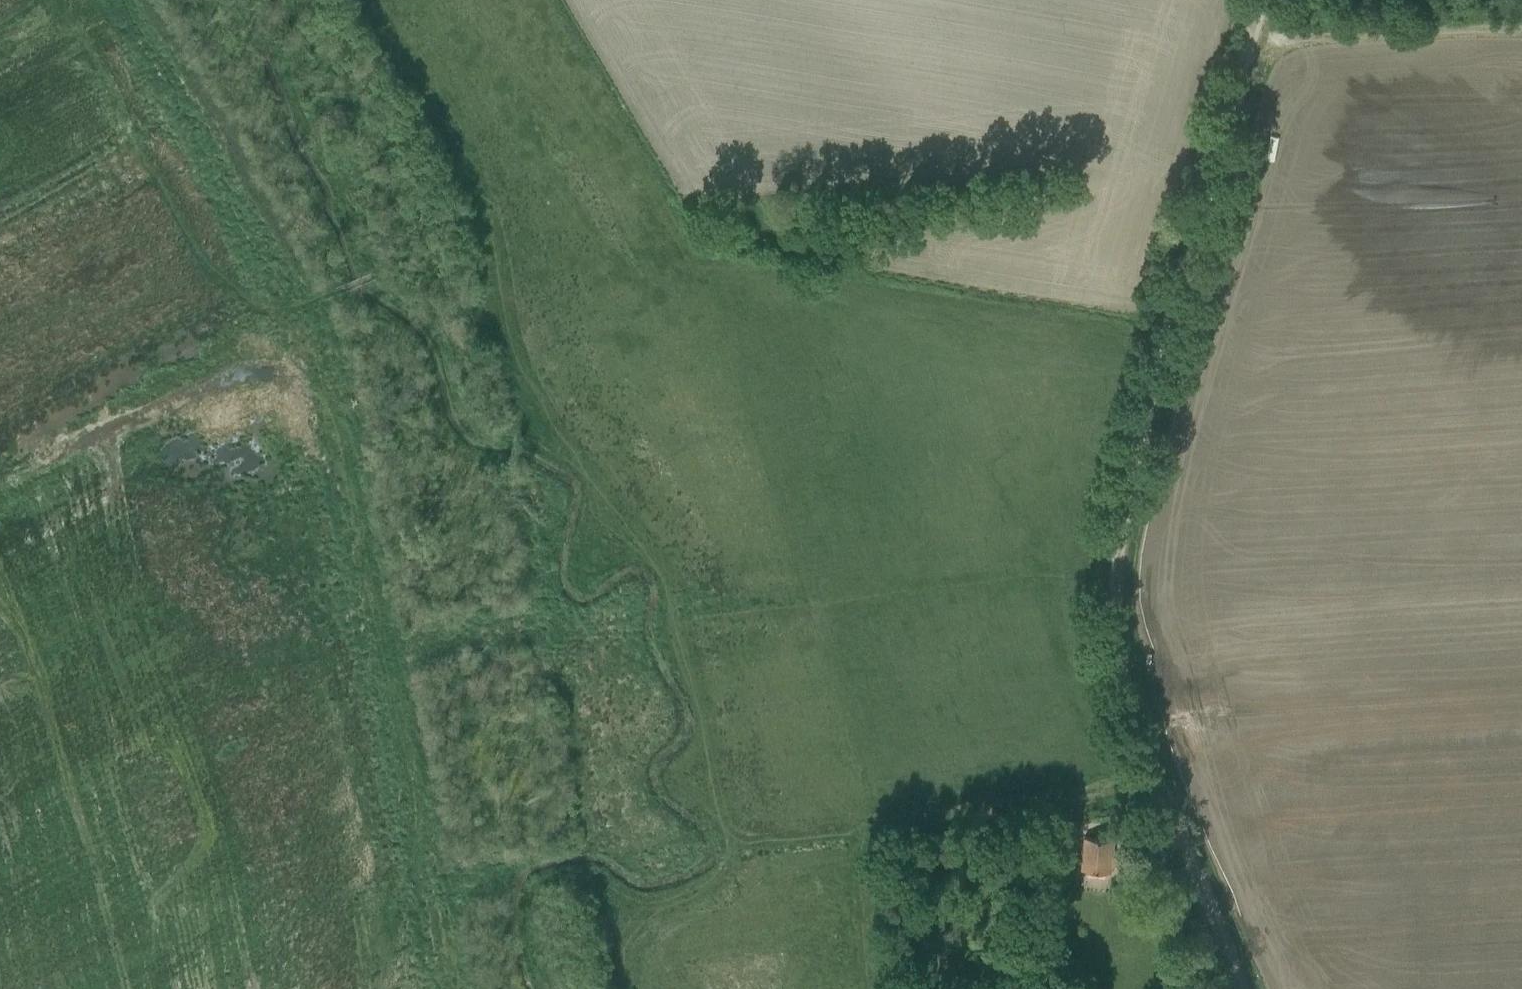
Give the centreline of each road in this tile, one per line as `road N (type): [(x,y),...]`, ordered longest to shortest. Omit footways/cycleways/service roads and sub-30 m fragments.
road 1 (track): [(1161,780),(1126,669),(1117,598),(1126,479),(1264,0)]
road 2 (track): [(1241,988),(1161,780)]

